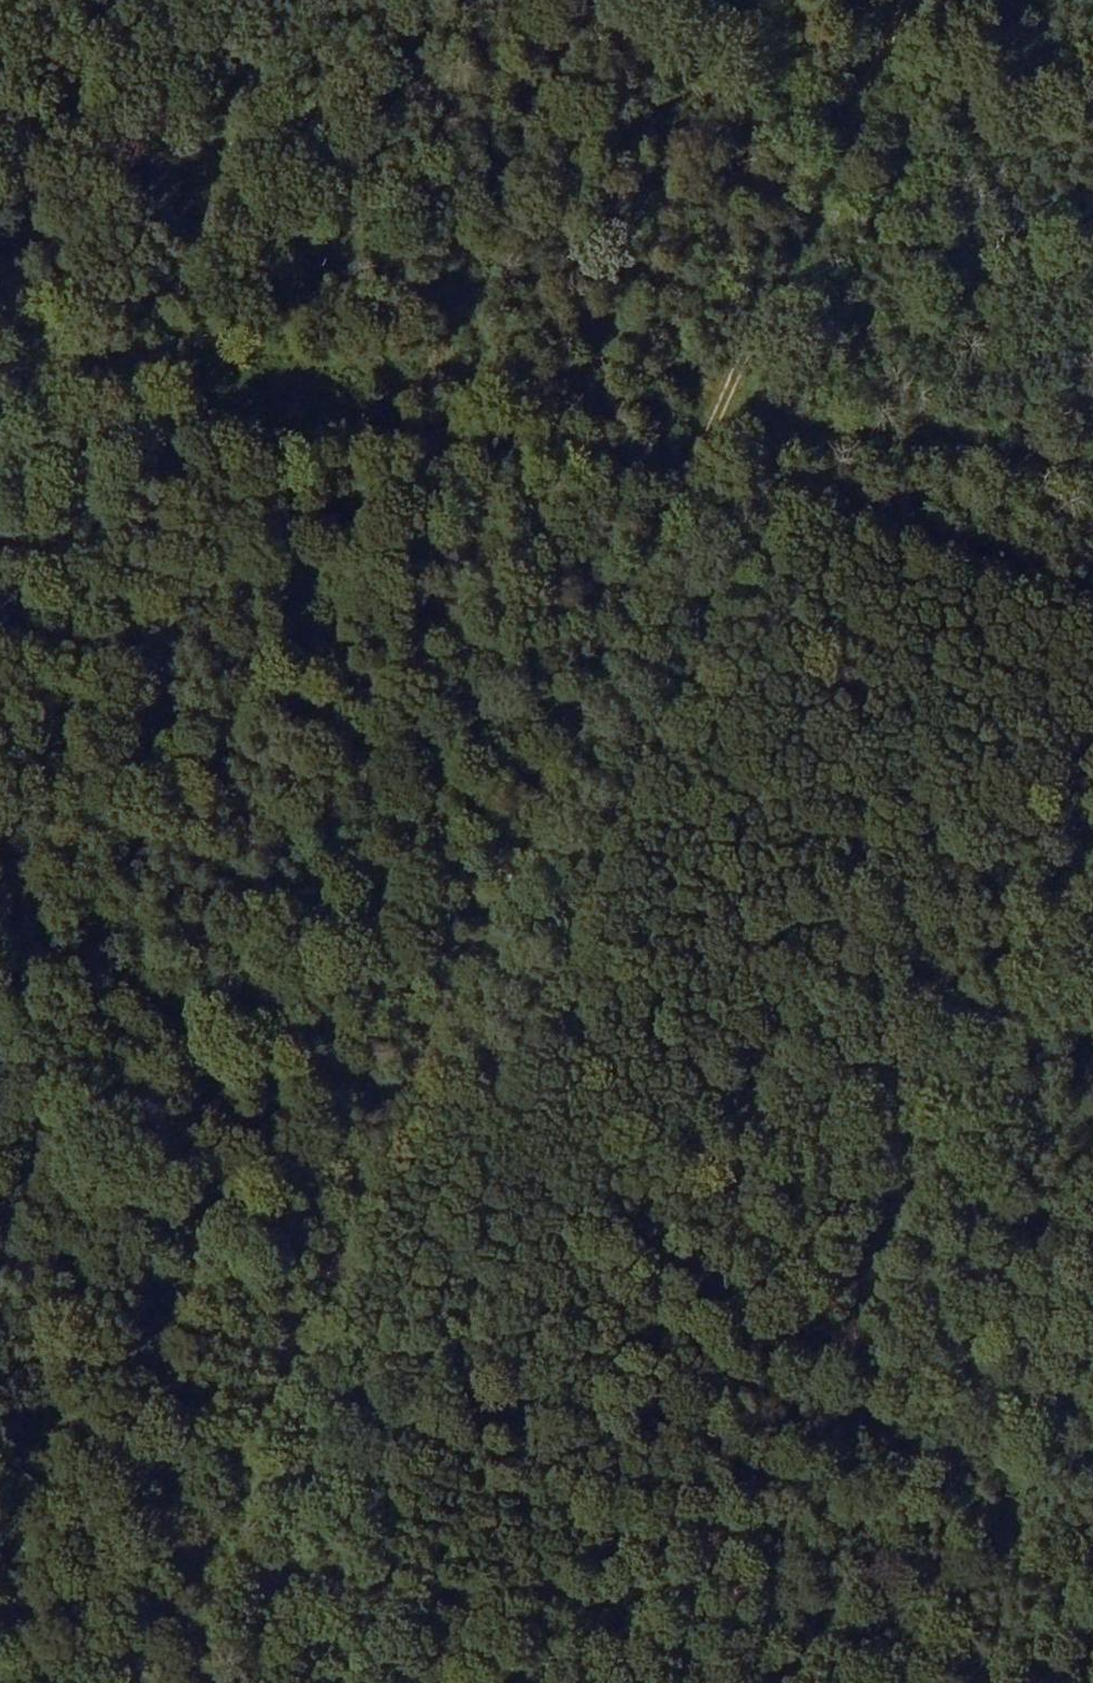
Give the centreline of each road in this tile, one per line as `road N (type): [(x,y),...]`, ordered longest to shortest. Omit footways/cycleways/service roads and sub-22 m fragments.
road 1 (track): [(840,156),(696,438),(521,846),(128,1682)]
road 2 (track): [(904,0),(840,156)]

